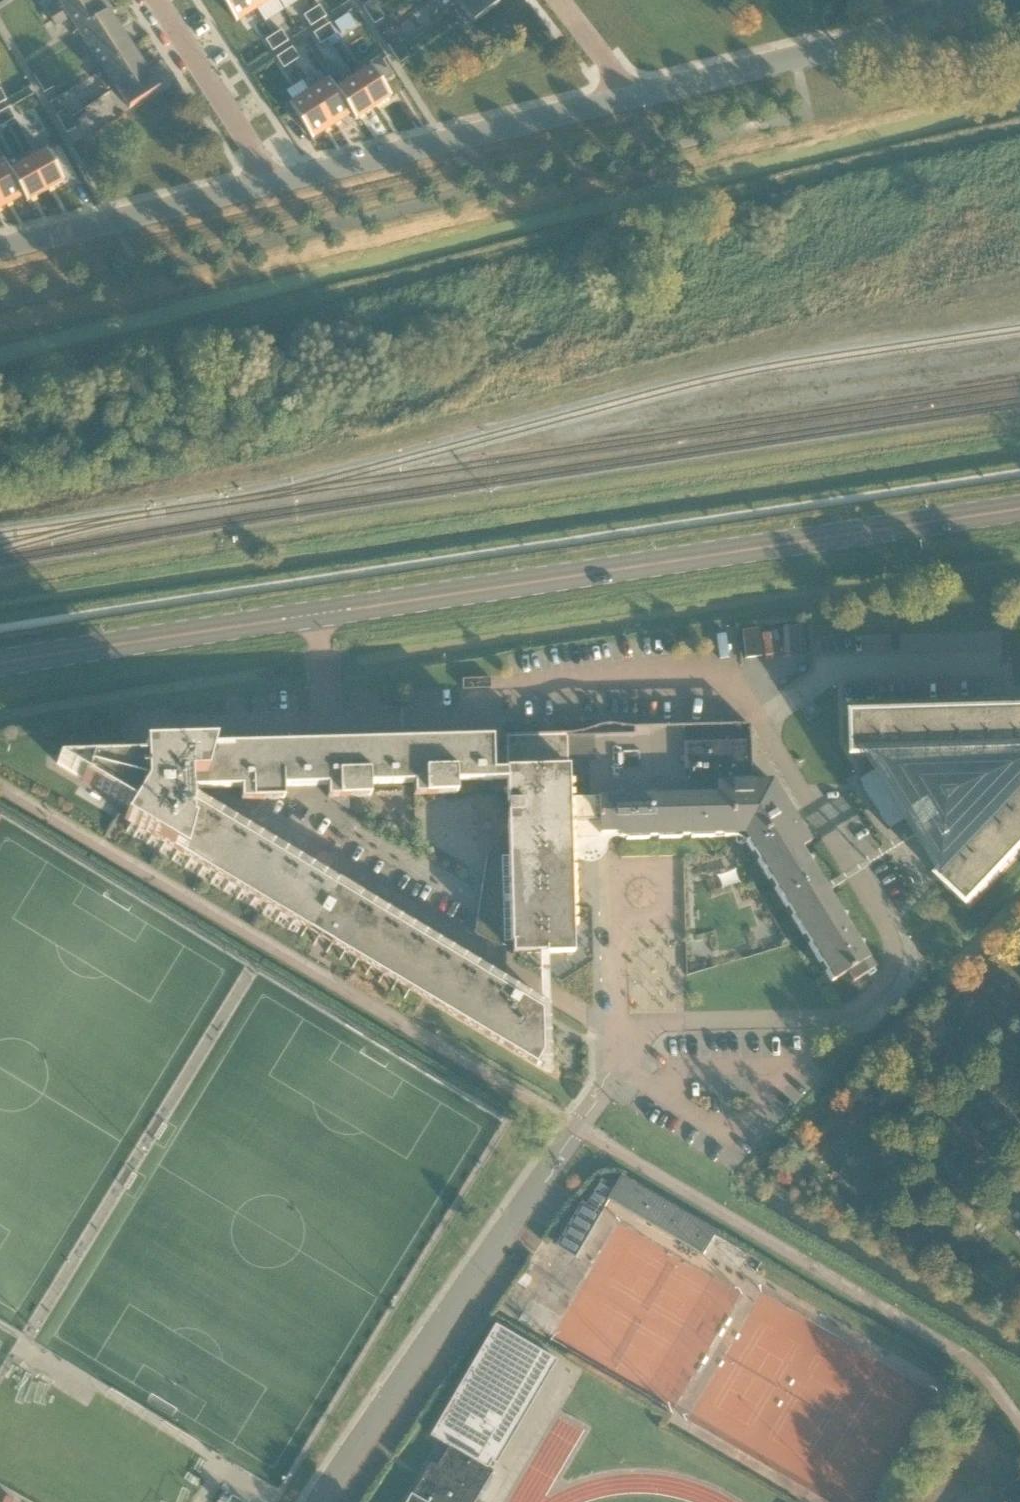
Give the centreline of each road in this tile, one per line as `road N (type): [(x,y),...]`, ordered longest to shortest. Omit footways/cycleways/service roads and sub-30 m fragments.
road 1 (residential): [(321,1501),(627,1044),(273,826)]
road 2 (secondary): [(312,617),(1019,511)]
road 3 (residential): [(618,99),(902,29),(970,0)]
road 4 (residential): [(272,188),(618,99)]
road 5 (secondary): [(0,666),(312,617)]
road 6 (residential): [(0,250),(272,188)]
road 7 (residential): [(272,188),(155,0)]

